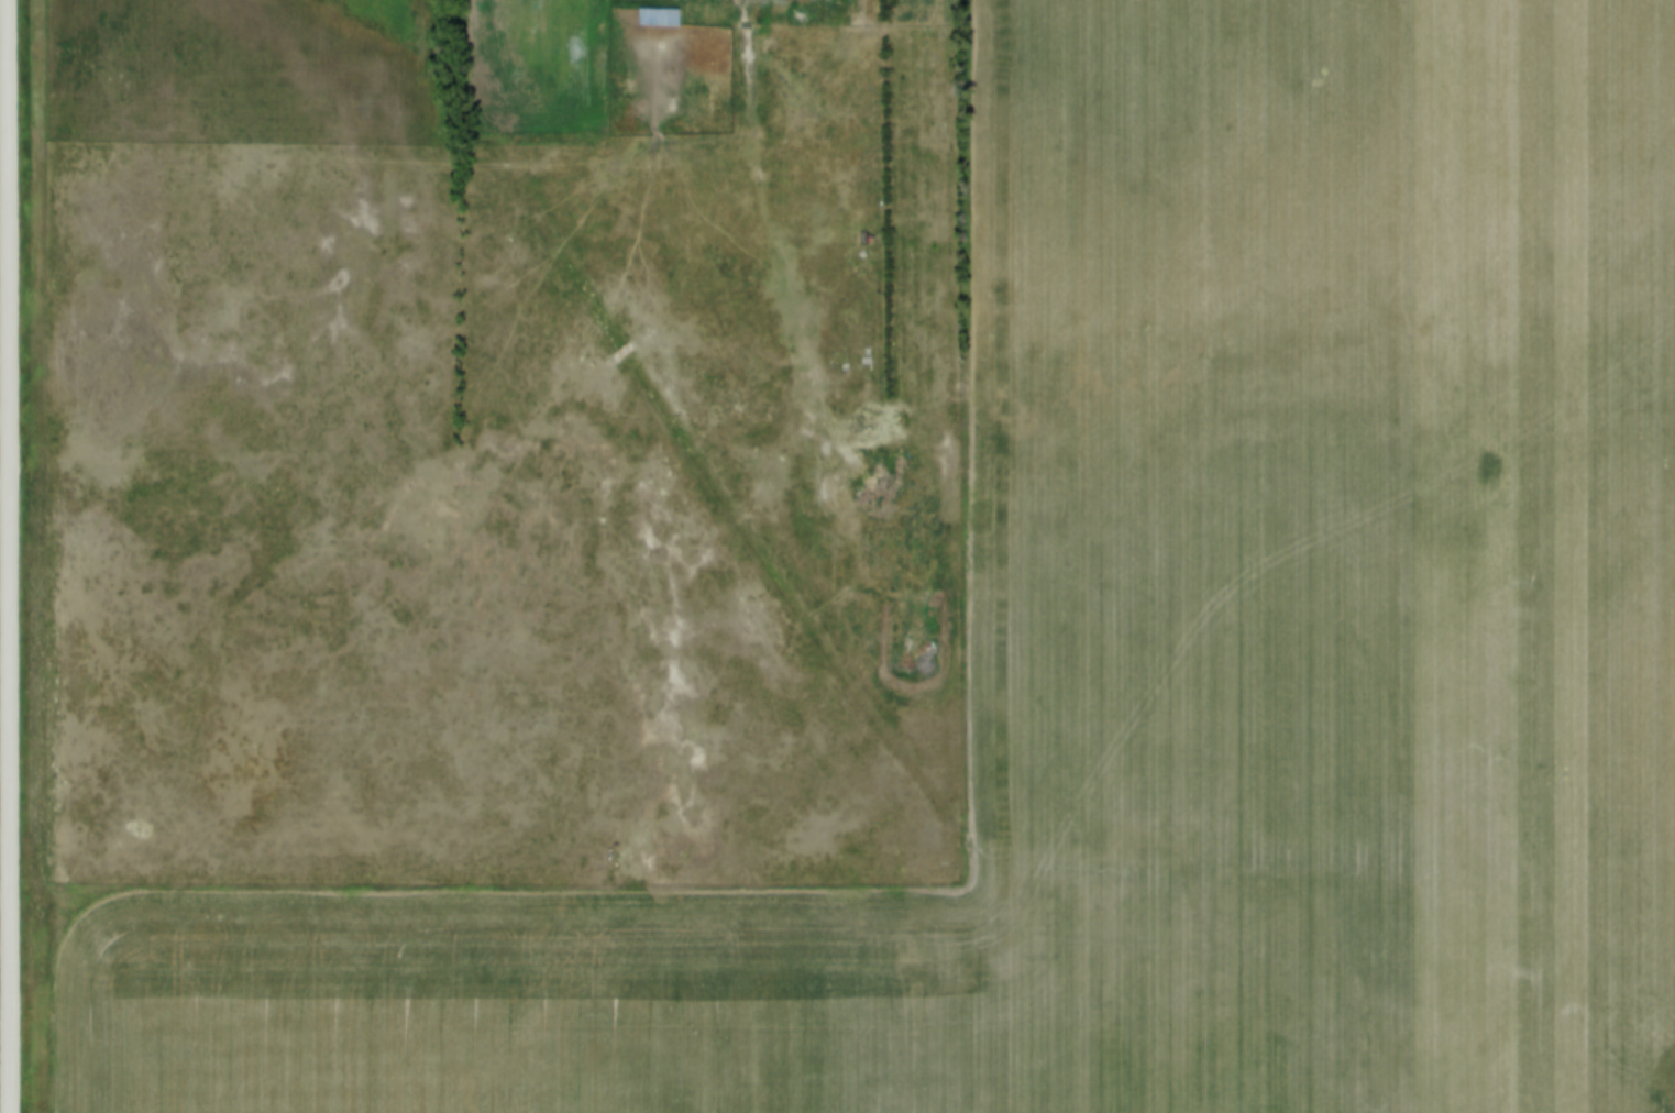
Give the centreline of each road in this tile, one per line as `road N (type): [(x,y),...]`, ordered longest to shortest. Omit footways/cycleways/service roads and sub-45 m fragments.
road 1 (residential): [(7,1112),(6,0)]

